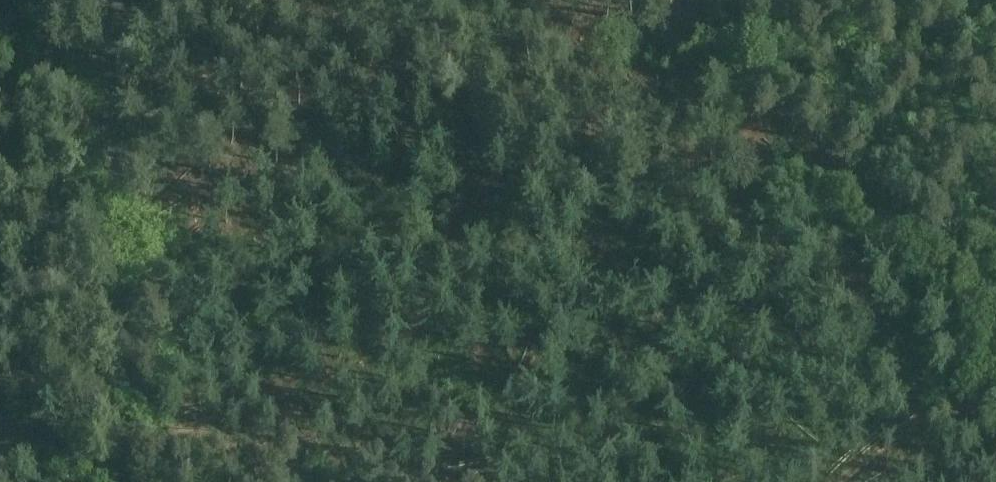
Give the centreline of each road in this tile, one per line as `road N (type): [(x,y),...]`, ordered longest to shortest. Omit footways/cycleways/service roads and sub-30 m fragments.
road 1 (track): [(993,481),(960,389),(961,284),(923,245),(791,169),(750,134),(732,100),(725,0)]
road 2 (tertiary): [(123,481),(108,0)]
road 3 (track): [(124,443),(320,447),(444,481)]
road 4 (track): [(839,481),(923,415),(967,407),(995,389)]

